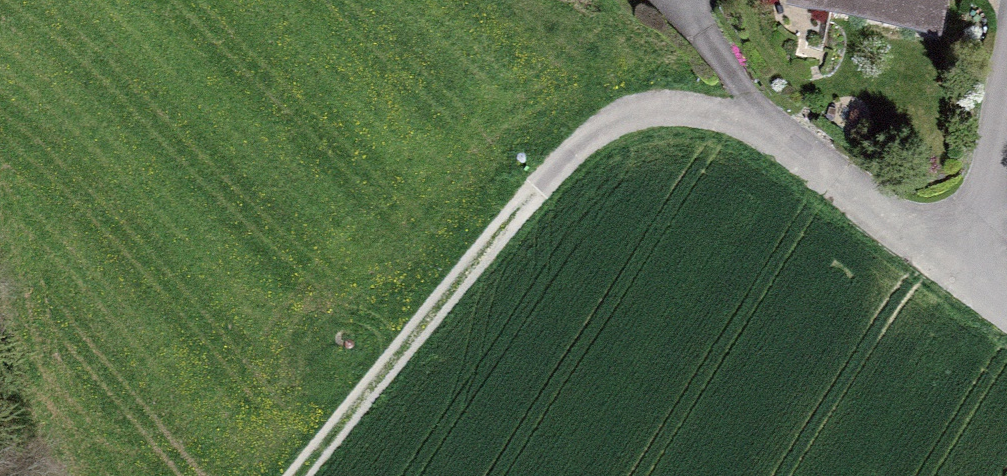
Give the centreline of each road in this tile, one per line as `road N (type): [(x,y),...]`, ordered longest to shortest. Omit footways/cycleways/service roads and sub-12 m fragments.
road 1 (track): [(777,128),(707,110),(643,108),(583,141),(295,475)]
road 2 (residential): [(976,277),(777,128),(717,51),(693,0)]
road 3 (track): [(0,306),(15,475)]
road 4 (residential): [(976,277),(1006,115)]

